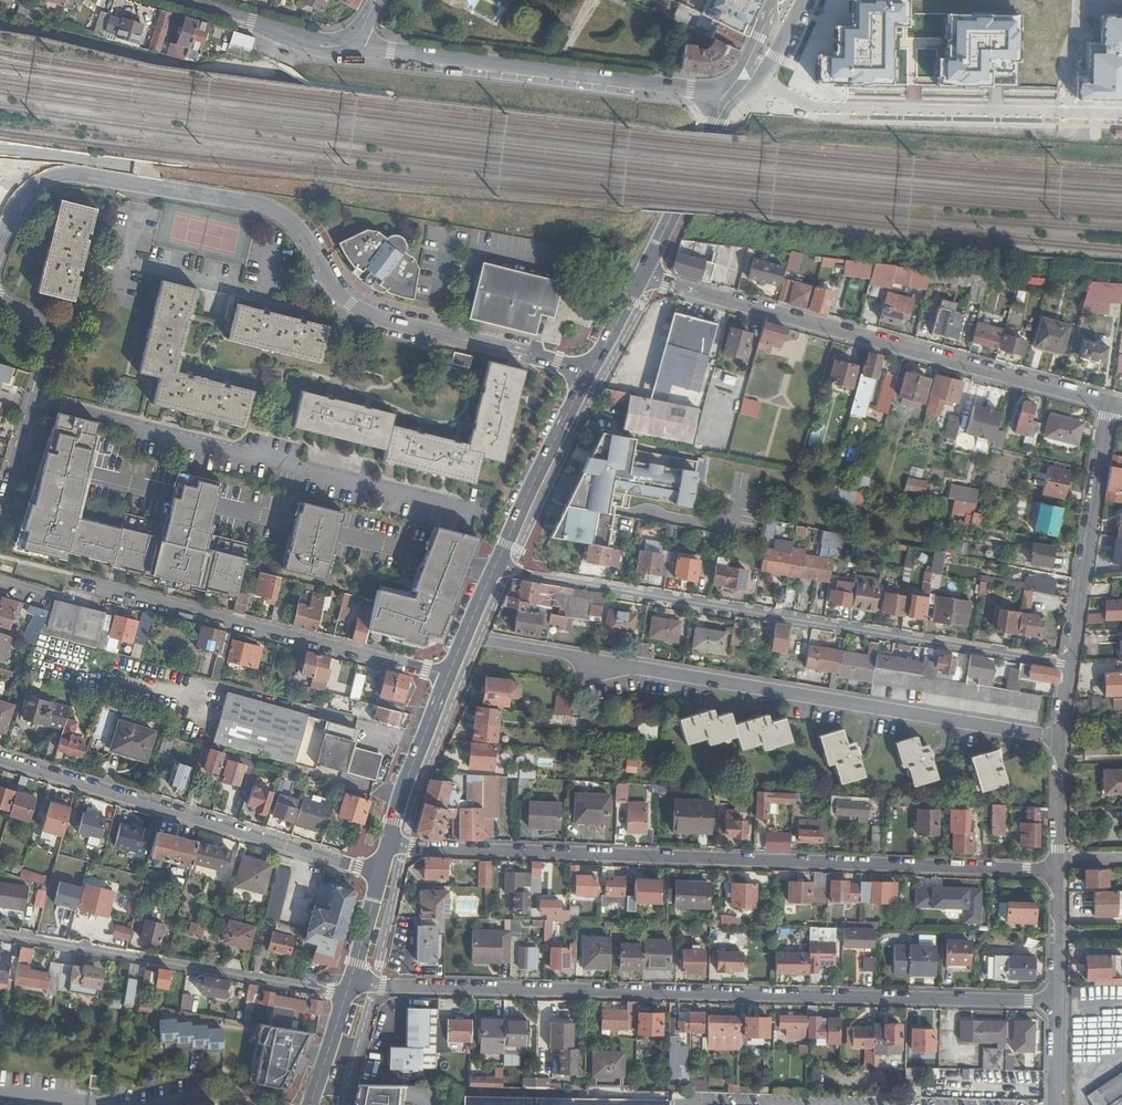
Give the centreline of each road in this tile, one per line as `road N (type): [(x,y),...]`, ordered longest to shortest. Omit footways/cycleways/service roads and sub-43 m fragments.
road 1 (residential): [(350,982),(1055,1001)]
road 2 (residential): [(0,248),(20,202),(53,177),(265,206),(306,236),(336,290),(374,318),(592,372)]
road 3 (residential): [(388,845),(1055,871)]
road 4 (residential): [(466,635),(1061,739)]
road 5 (residential): [(1113,403),(644,276)]
road 6 (residential): [(379,873),(0,759)]
road 7 (tertiary): [(732,94),(352,46)]
road 8 (residential): [(77,583),(448,676)]
road 9 (residential): [(759,81),(809,106),(1121,114)]
road 10 (residential): [(346,995),(0,934)]
road 11 (residential): [(1113,403),(1061,739)]
road 12 (primary): [(592,372),(466,635)]
road 13 (residential): [(0,300),(43,319),(52,334),(0,511)]
road 14 (primary): [(732,94),(644,276)]
road 15 (primary): [(448,676),(388,845)]
road 16 (residential): [(352,46),(313,44),(183,0)]
road 17 (residential): [(1061,739),(1055,871)]
road 18 (residential): [(1055,871),(1055,1001)]

